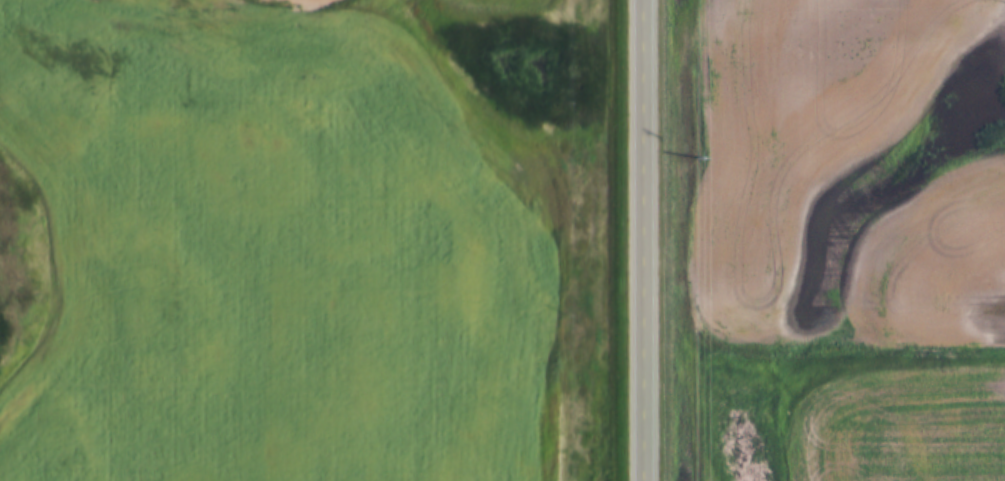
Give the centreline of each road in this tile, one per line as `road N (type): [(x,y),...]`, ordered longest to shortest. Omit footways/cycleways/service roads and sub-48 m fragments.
road 1 (tertiary): [(642,480),(641,0)]

